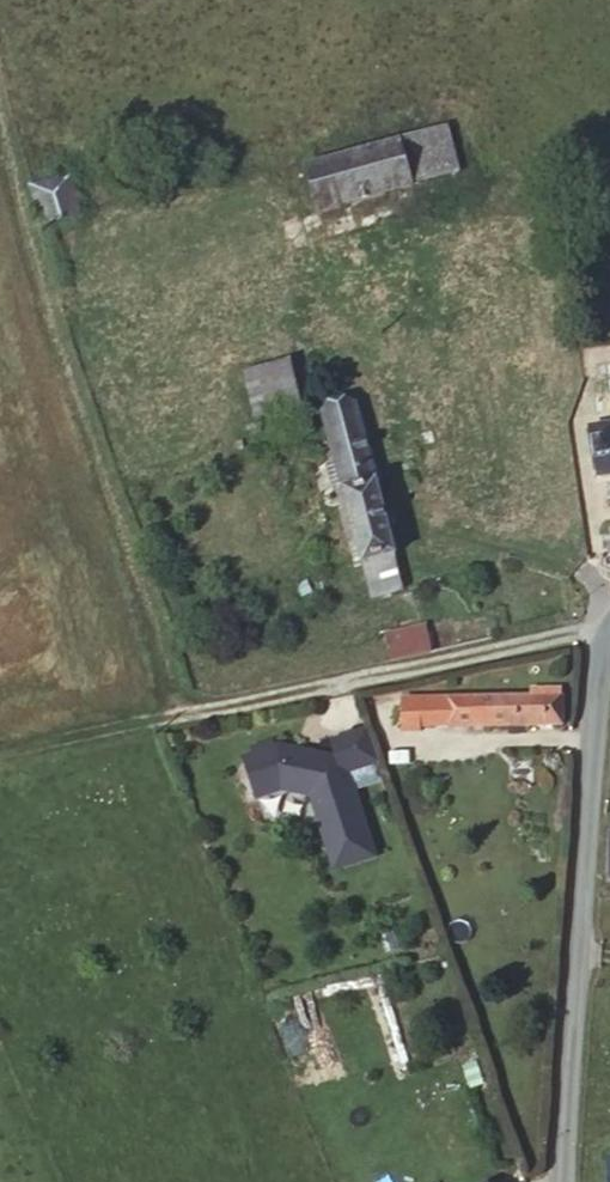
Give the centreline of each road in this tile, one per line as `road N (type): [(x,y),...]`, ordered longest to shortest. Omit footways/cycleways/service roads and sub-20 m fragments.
road 1 (track): [(601,627),(0,757)]
road 2 (unclassified): [(609,624),(601,627),(559,1181)]

